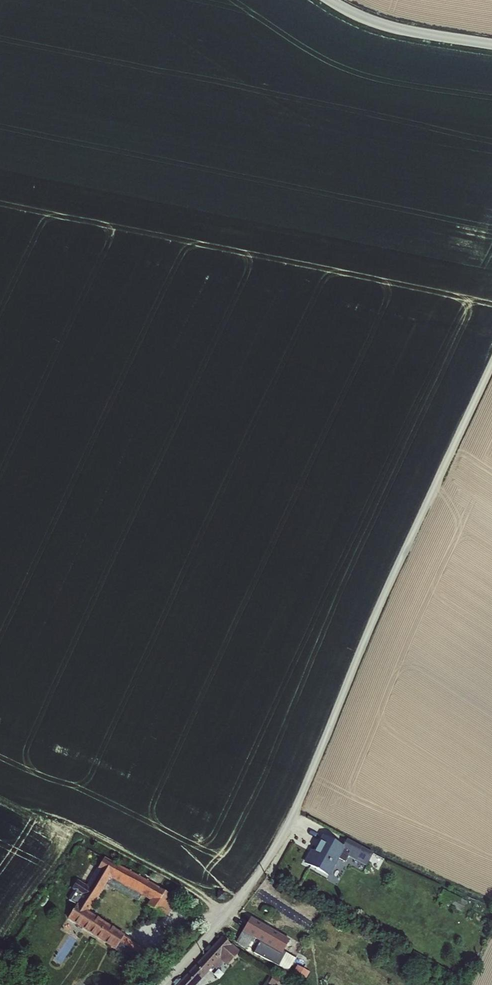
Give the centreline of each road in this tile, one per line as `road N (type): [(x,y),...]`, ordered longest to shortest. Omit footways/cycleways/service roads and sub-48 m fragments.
road 1 (residential): [(159,984),(281,835),(491,361)]
road 2 (tertiary): [(491,43),(366,20),(333,0)]
road 3 (track): [(218,912),(95,838)]

